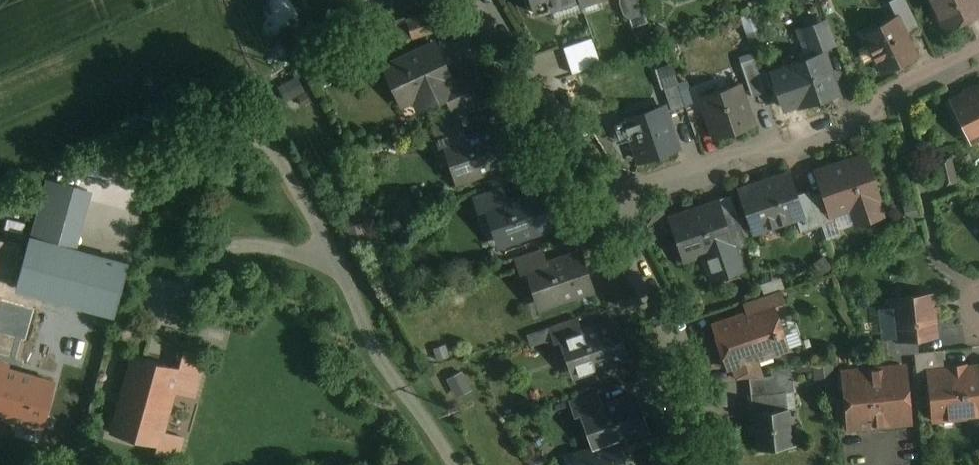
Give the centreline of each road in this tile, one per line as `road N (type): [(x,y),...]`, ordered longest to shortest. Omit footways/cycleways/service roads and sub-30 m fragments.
road 1 (residential): [(608,200),(847,124),(978,54)]
road 2 (residential): [(608,200),(695,381),(719,464)]
road 3 (residential): [(479,0),(608,200)]

